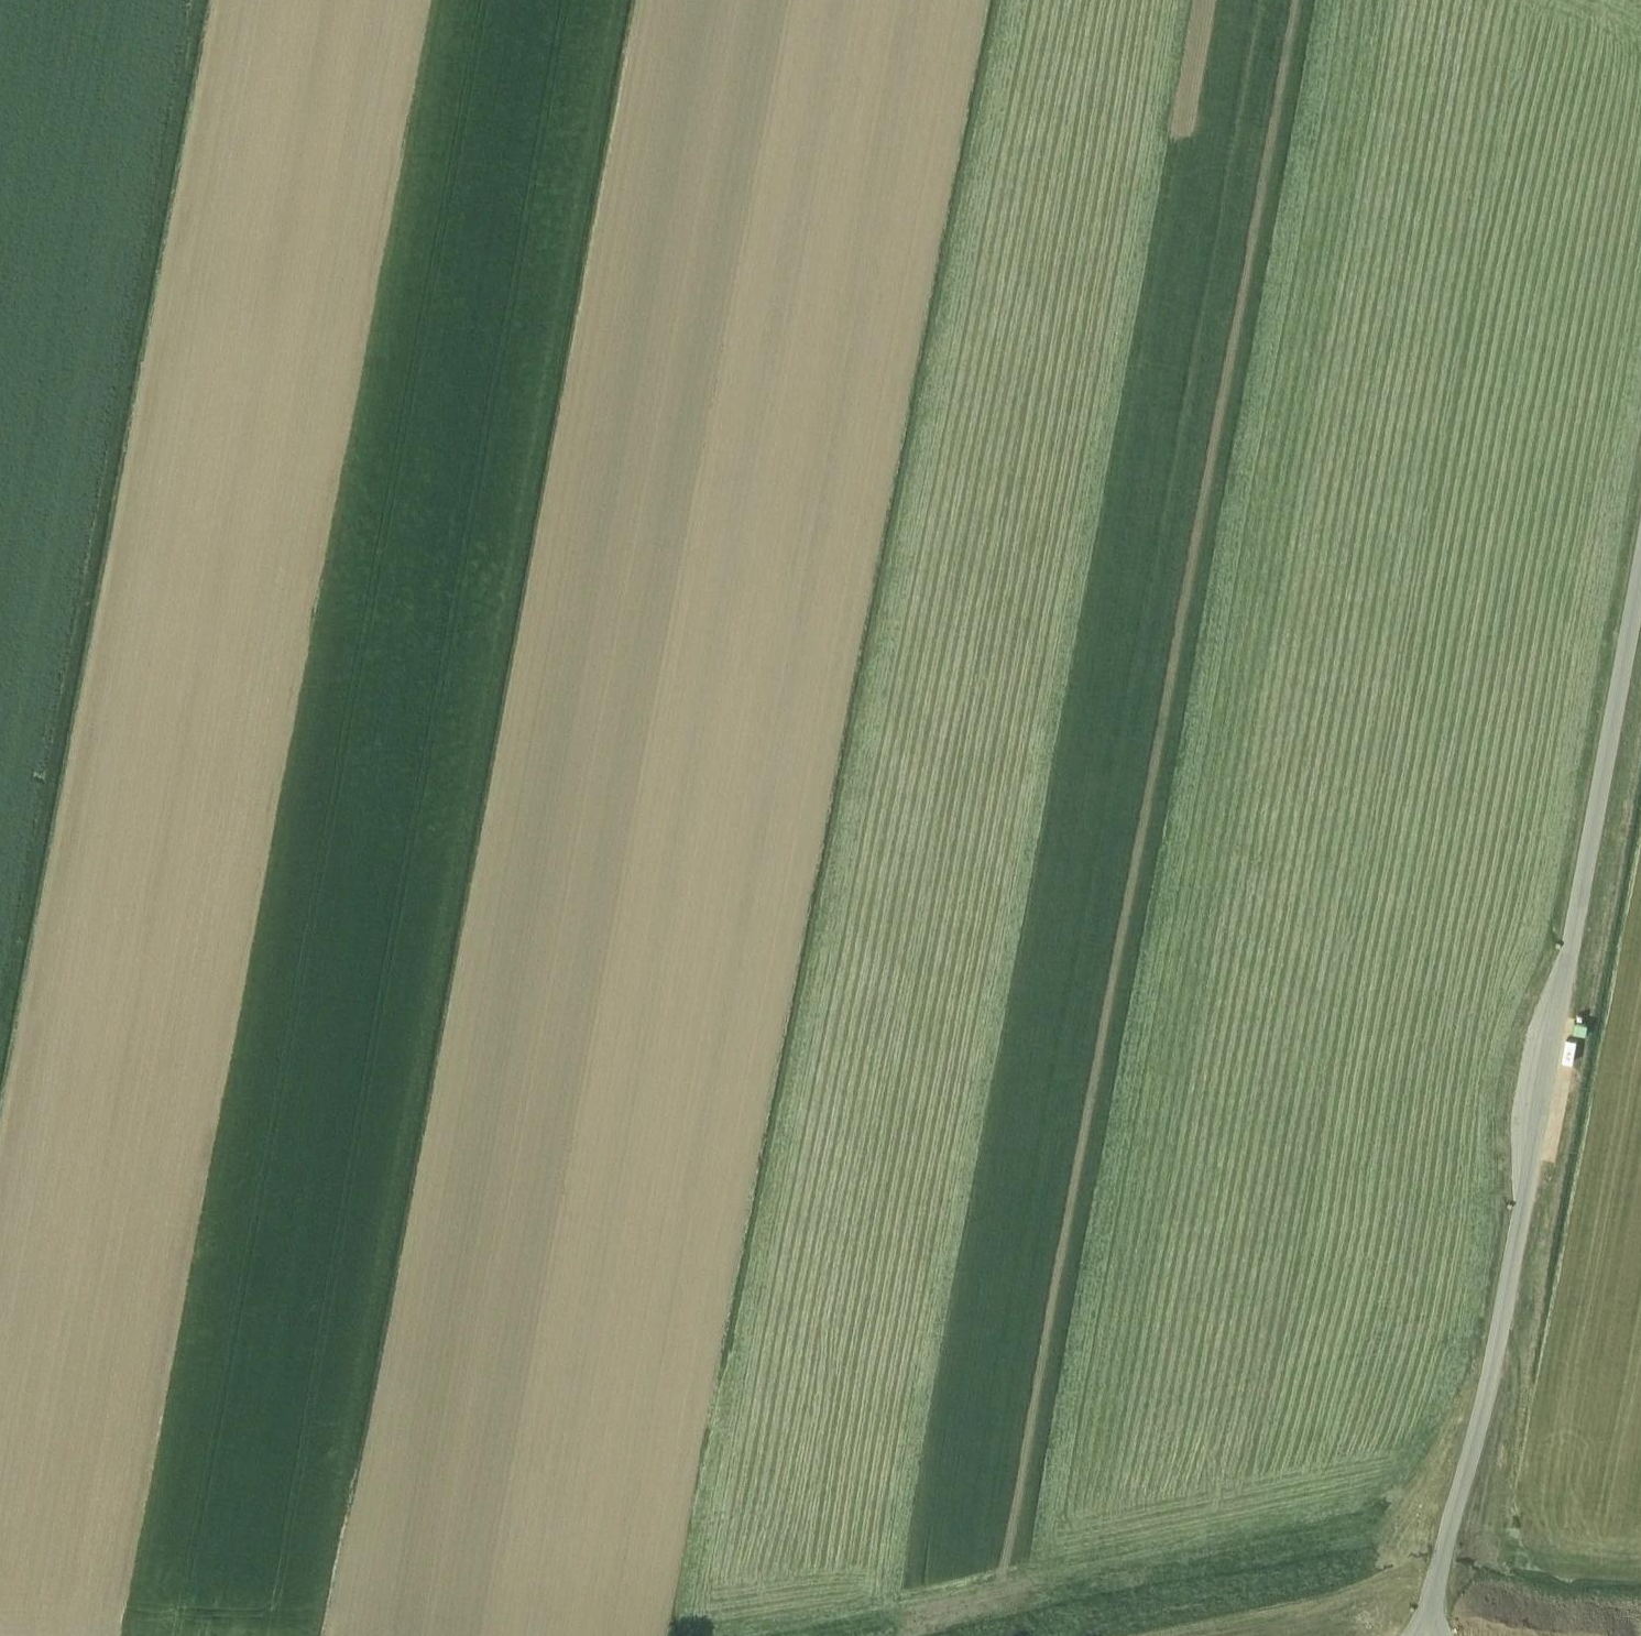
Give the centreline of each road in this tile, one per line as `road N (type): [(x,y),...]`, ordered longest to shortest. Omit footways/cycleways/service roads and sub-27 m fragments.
road 1 (unclassified): [(1640,580),(1524,1219),(1435,1611),(1437,1635)]

